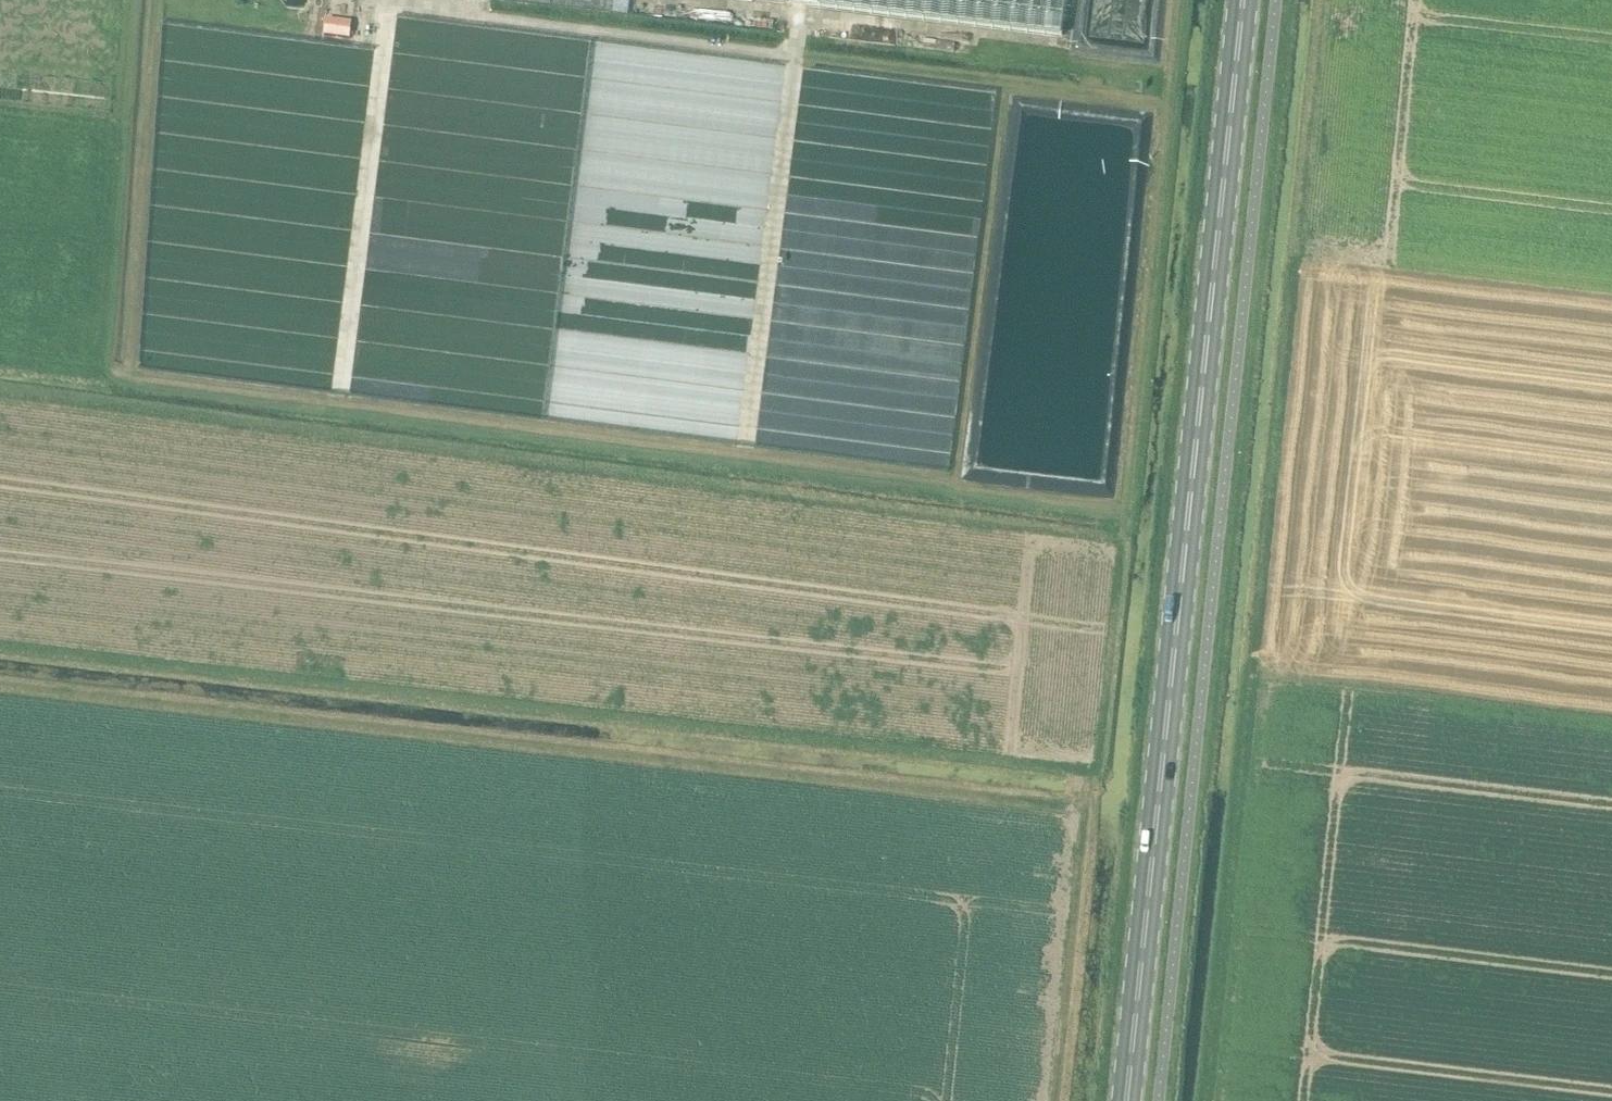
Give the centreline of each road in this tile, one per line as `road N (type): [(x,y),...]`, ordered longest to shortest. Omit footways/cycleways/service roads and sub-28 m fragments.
road 1 (secondary): [(1121,1100),(1239,0)]
road 2 (track): [(388,9),(797,58),(746,450)]
road 3 (track): [(389,0),(339,399)]

